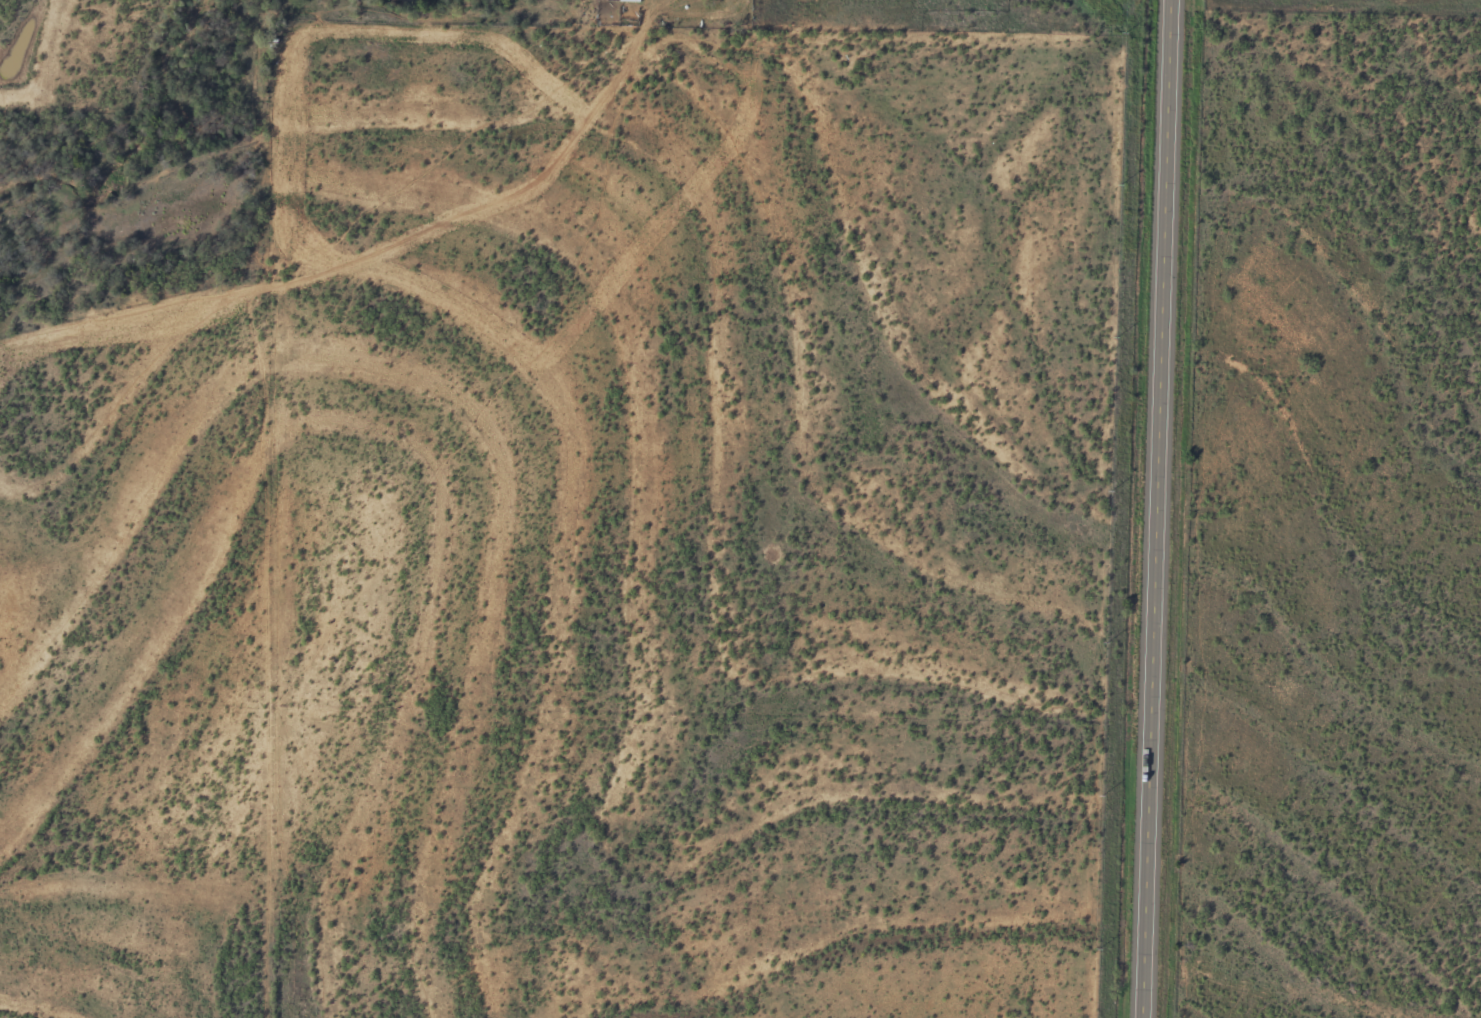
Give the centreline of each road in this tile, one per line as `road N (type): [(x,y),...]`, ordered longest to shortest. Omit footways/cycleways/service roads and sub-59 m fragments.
road 1 (primary): [(1148,1017),(1176,0)]

